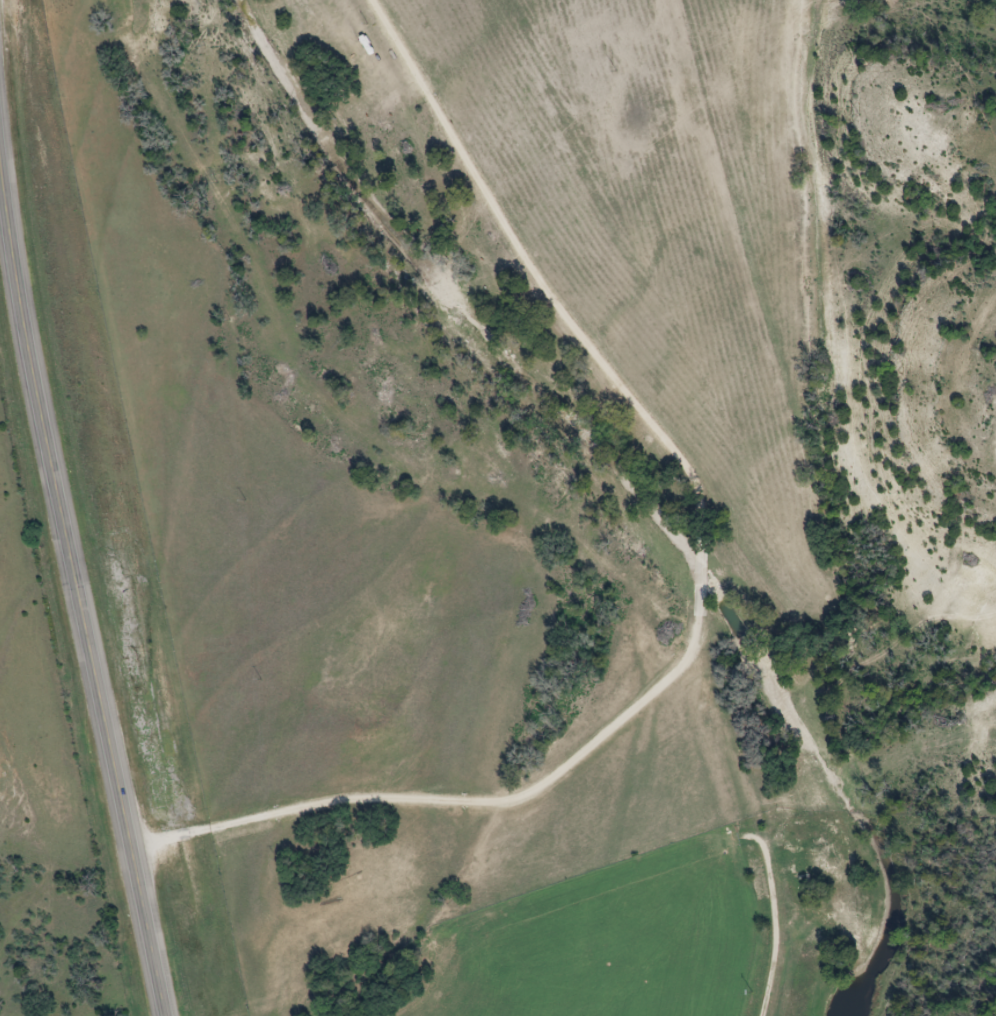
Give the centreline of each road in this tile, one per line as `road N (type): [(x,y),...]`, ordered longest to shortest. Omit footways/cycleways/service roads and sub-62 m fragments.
road 1 (trunk): [(170,1015),(0,156)]

